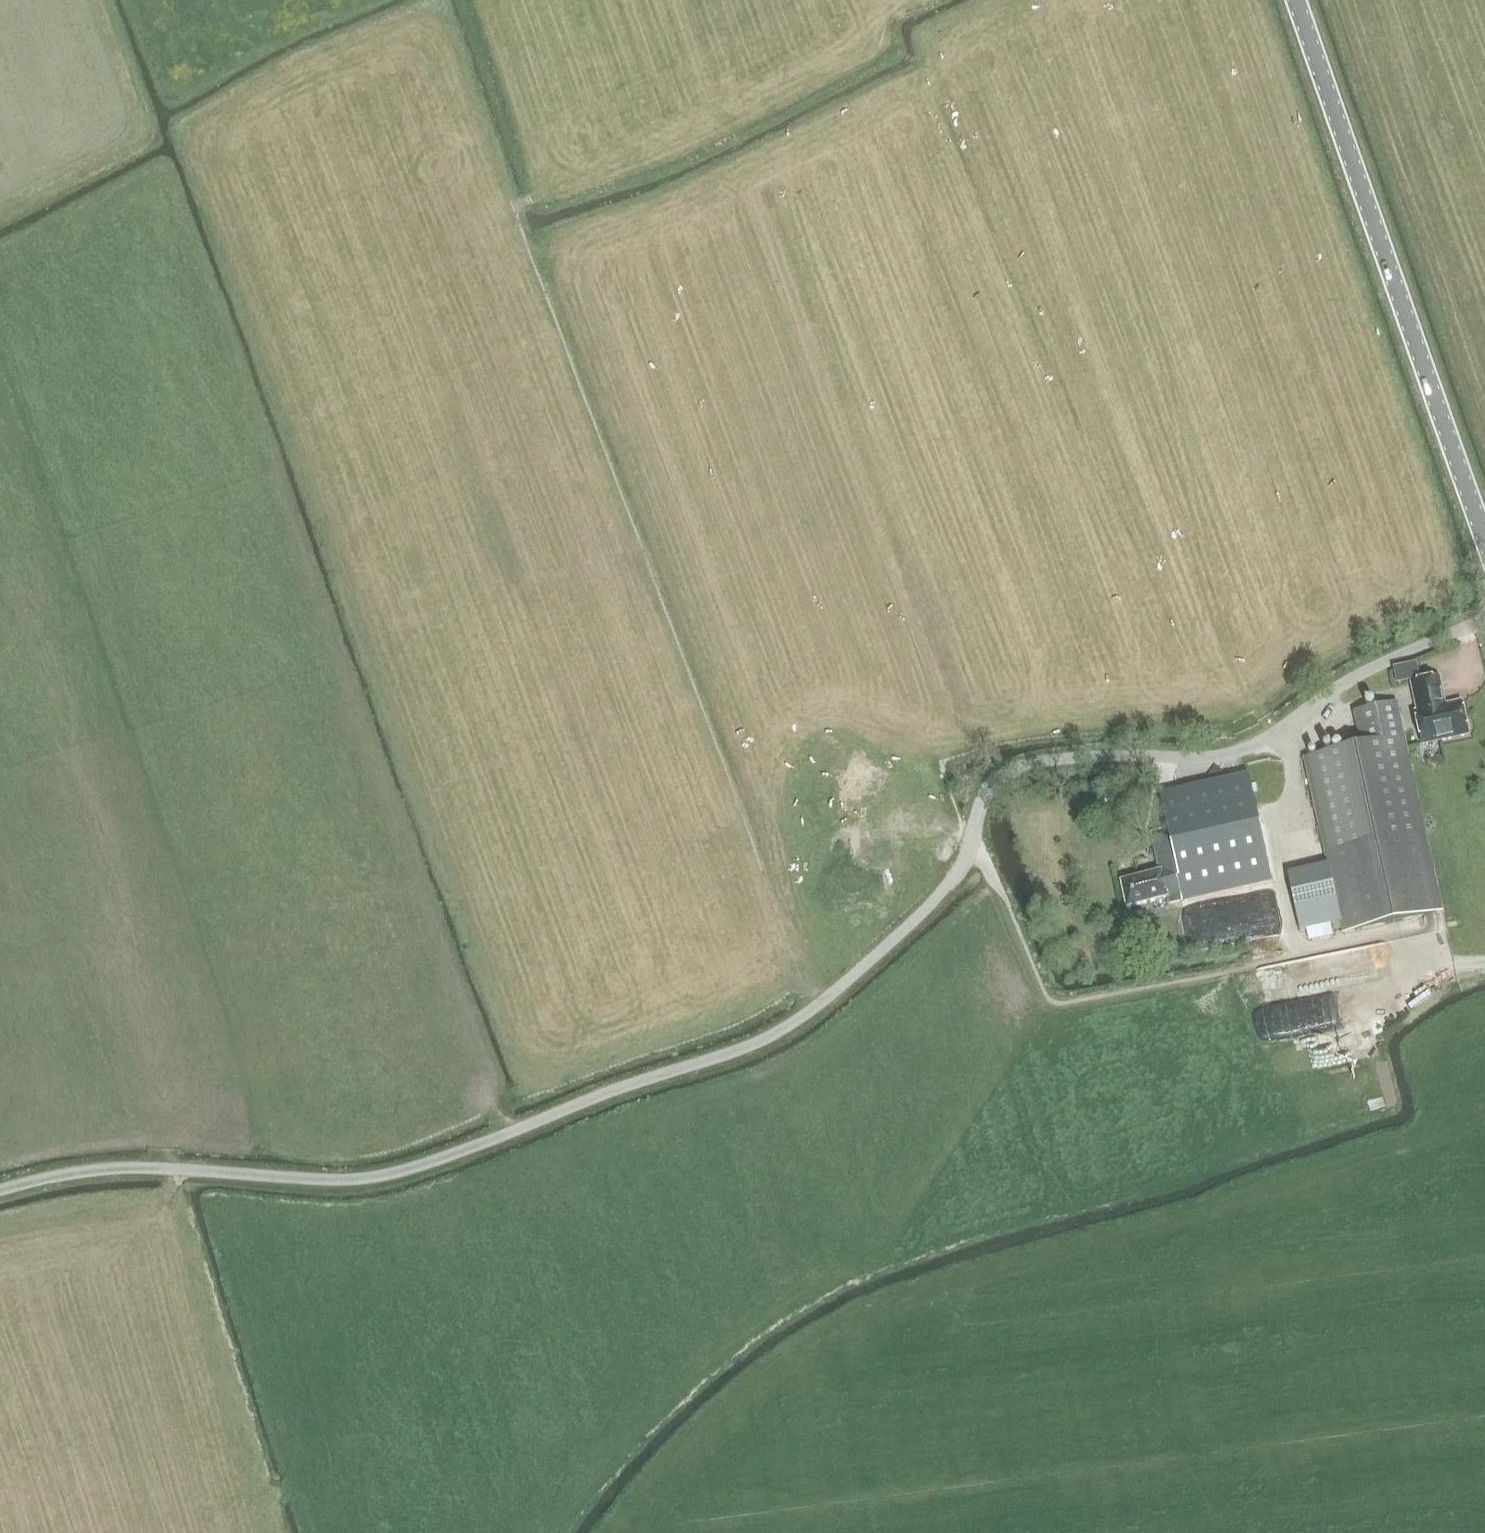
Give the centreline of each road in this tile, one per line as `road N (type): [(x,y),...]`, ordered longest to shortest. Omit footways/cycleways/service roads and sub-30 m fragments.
road 1 (unclassified): [(0,1191),(103,1172),(344,1181),(385,1174),(777,1033),(939,897),(961,867),(989,786),(1015,771),(1253,747),(1362,675),(1484,620)]
road 2 (tertiary): [(1484,538),(1297,0)]

